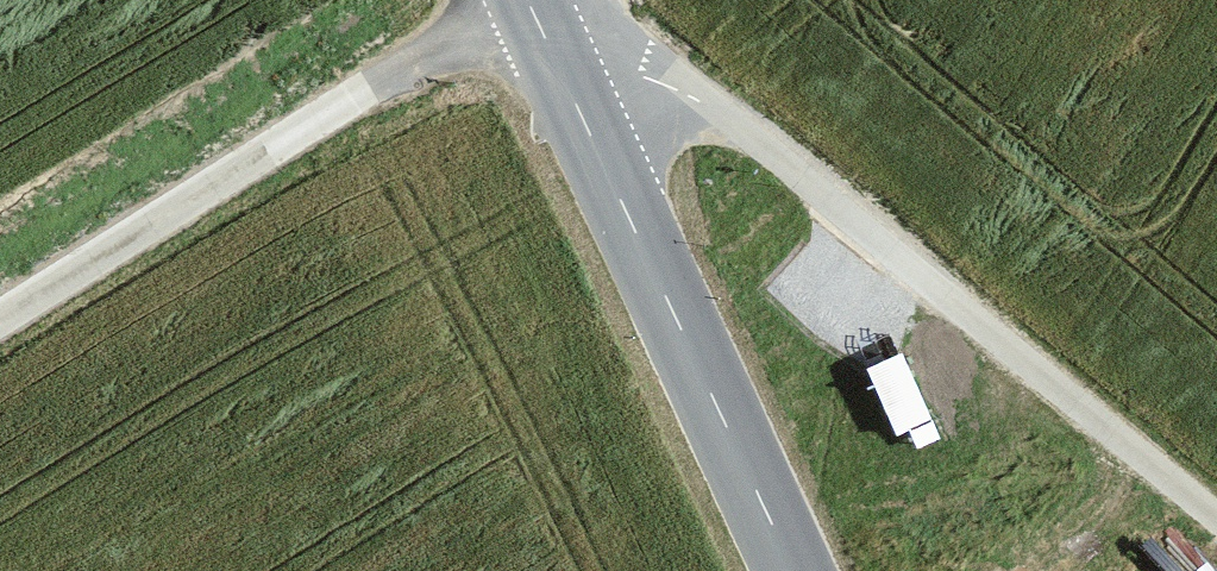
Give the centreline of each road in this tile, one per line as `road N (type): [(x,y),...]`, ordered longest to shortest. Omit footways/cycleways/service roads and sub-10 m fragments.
road 1 (track): [(541,0),(760,139),(1216,517)]
road 2 (tertiary): [(532,0),(796,570)]
road 3 (unclassified): [(0,332),(515,0)]

